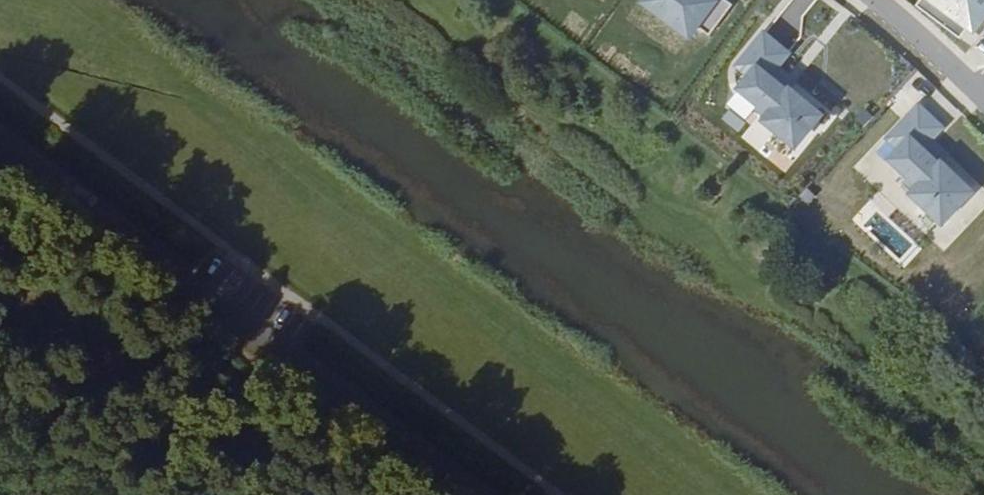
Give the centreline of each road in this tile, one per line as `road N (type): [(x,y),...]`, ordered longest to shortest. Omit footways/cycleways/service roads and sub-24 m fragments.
road 1 (unclassified): [(0,132),(484,494)]
road 2 (residential): [(983,102),(878,0)]

